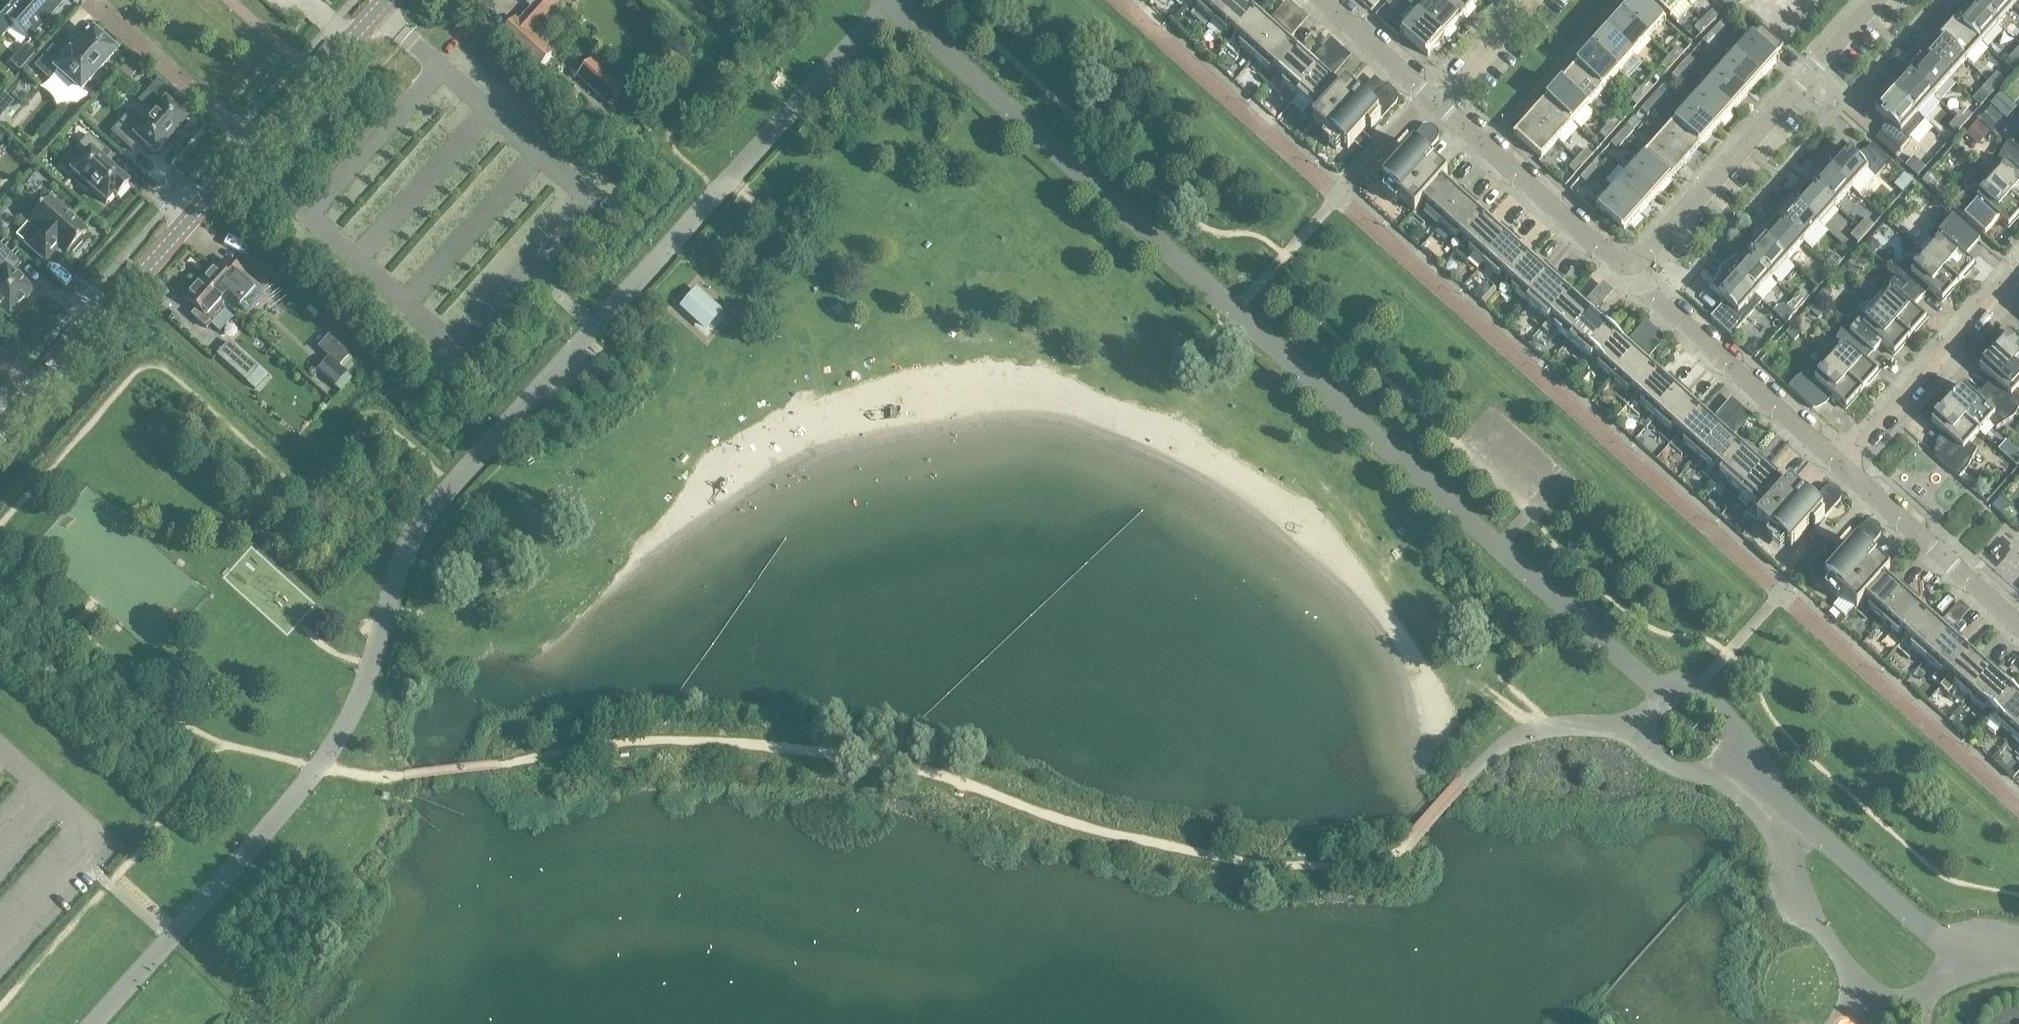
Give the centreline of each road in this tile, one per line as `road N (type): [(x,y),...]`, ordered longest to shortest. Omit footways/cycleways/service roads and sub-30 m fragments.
road 1 (residential): [(1632,261),(1872,0)]
road 2 (tertiary): [(38,386),(254,146)]
road 3 (residential): [(1632,261),(1635,276),(1666,306),(1841,463)]
road 4 (residential): [(2018,269),(1841,463)]
road 5 (residential): [(1434,99),(1611,256),(1632,261)]
road 6 (residential): [(1841,463),(2018,622)]
road 7 (residential): [(104,0),(254,146)]
road 8 (tertiary): [(254,146),(386,0)]
road 9 (residential): [(1323,0),(1434,99)]
road 10 (residential): [(1434,99),(1529,0)]

